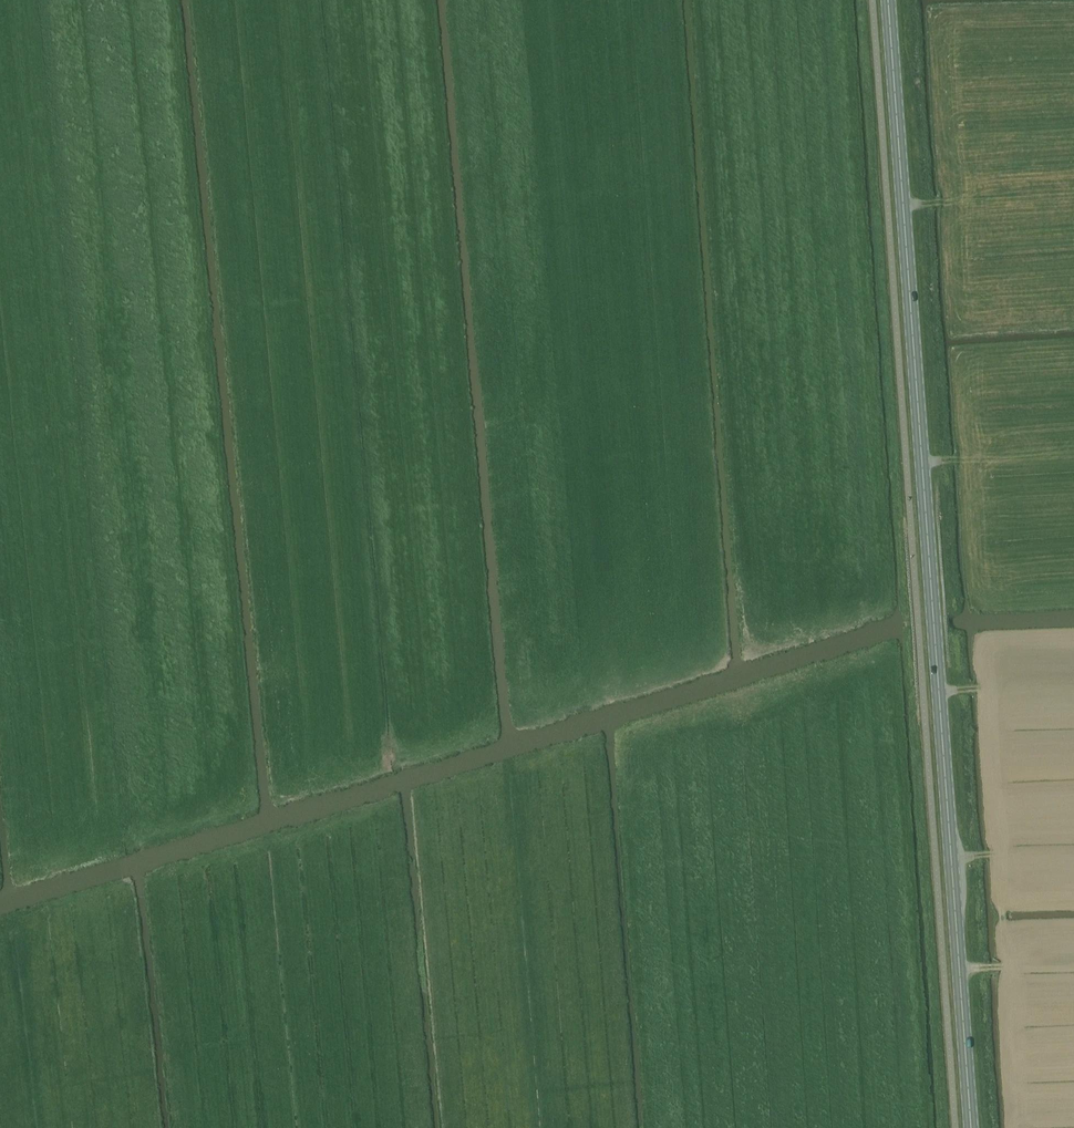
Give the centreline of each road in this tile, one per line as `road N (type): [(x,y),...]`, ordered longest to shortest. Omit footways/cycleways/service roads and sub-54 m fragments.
road 1 (primary): [(970,1127),(889,0)]

